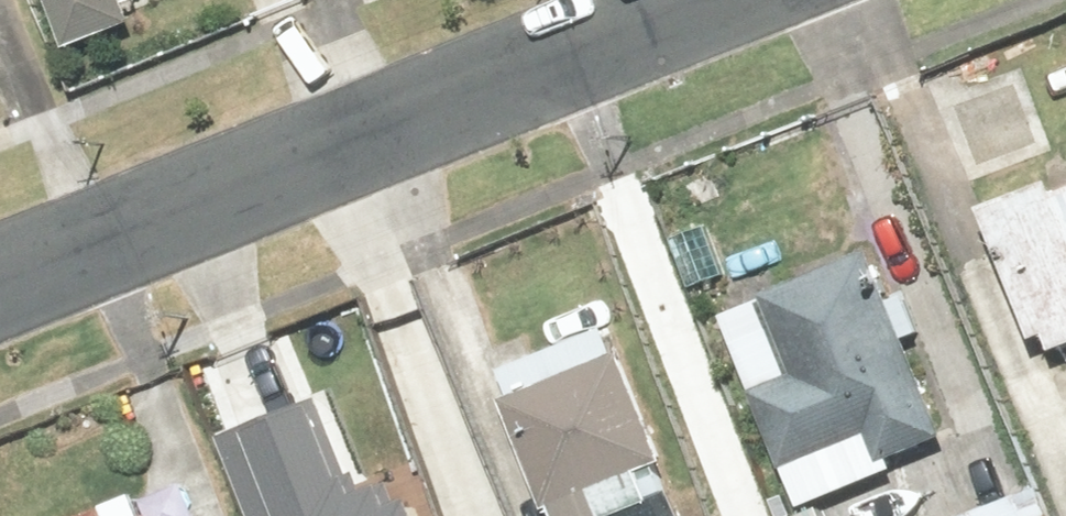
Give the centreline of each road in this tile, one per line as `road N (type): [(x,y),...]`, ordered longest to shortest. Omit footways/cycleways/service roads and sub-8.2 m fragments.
road 1 (residential): [(0,296),(741,0)]

